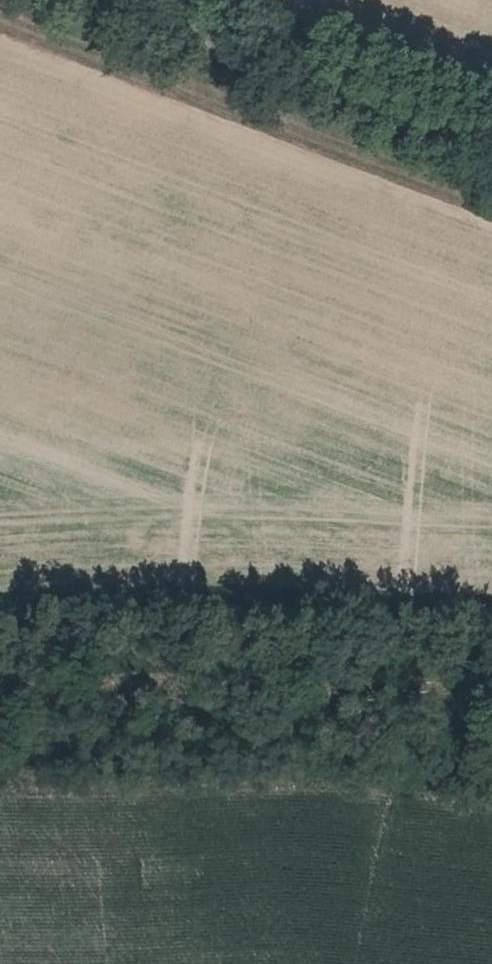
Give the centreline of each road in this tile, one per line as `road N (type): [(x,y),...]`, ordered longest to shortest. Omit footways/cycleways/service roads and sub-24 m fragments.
road 1 (unclassified): [(30,0),(491,168)]

